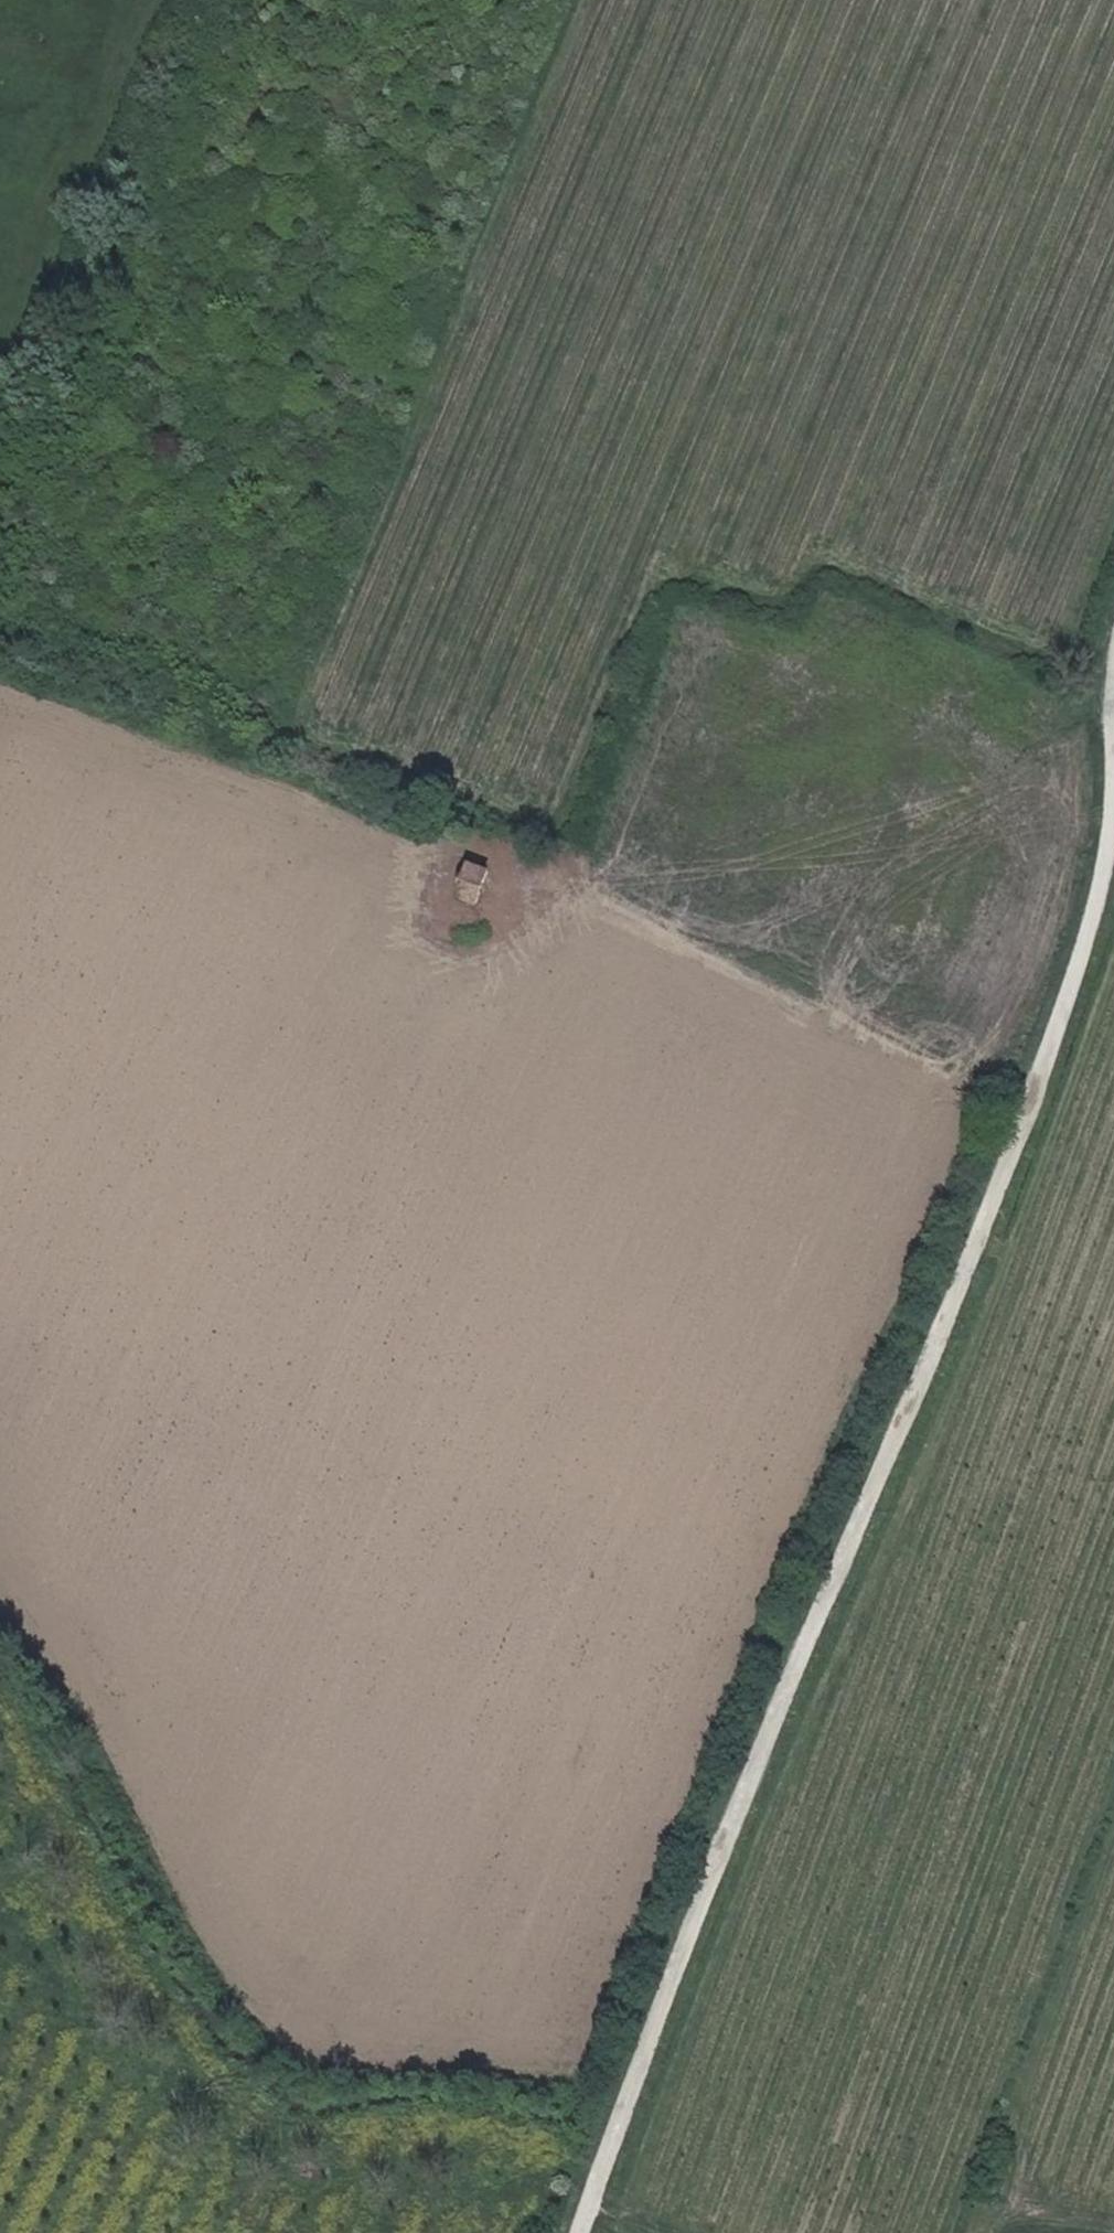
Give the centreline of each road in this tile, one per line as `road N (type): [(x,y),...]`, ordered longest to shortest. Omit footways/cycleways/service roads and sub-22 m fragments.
road 1 (unclassified): [(1113,826),(1087,948),(1049,1050),(693,1919),(583,2232)]

